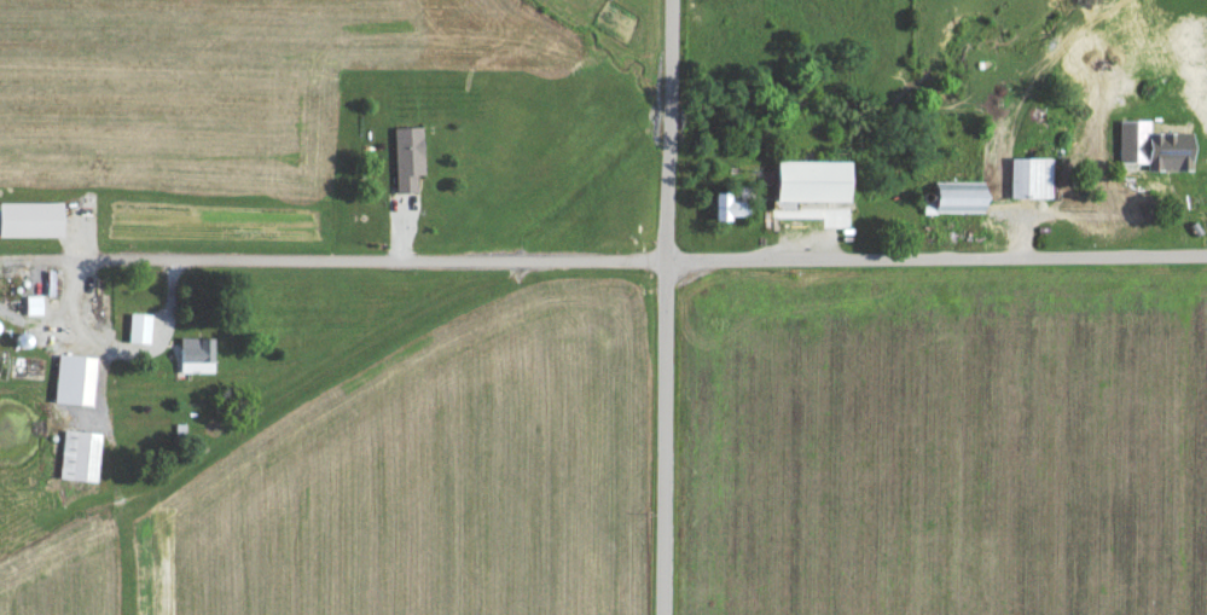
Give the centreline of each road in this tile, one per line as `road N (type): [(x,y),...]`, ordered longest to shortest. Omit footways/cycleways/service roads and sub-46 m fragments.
road 1 (residential): [(663,260),(24,255)]
road 2 (residential): [(661,614),(671,0)]
road 3 (residential): [(663,260),(1206,255)]

